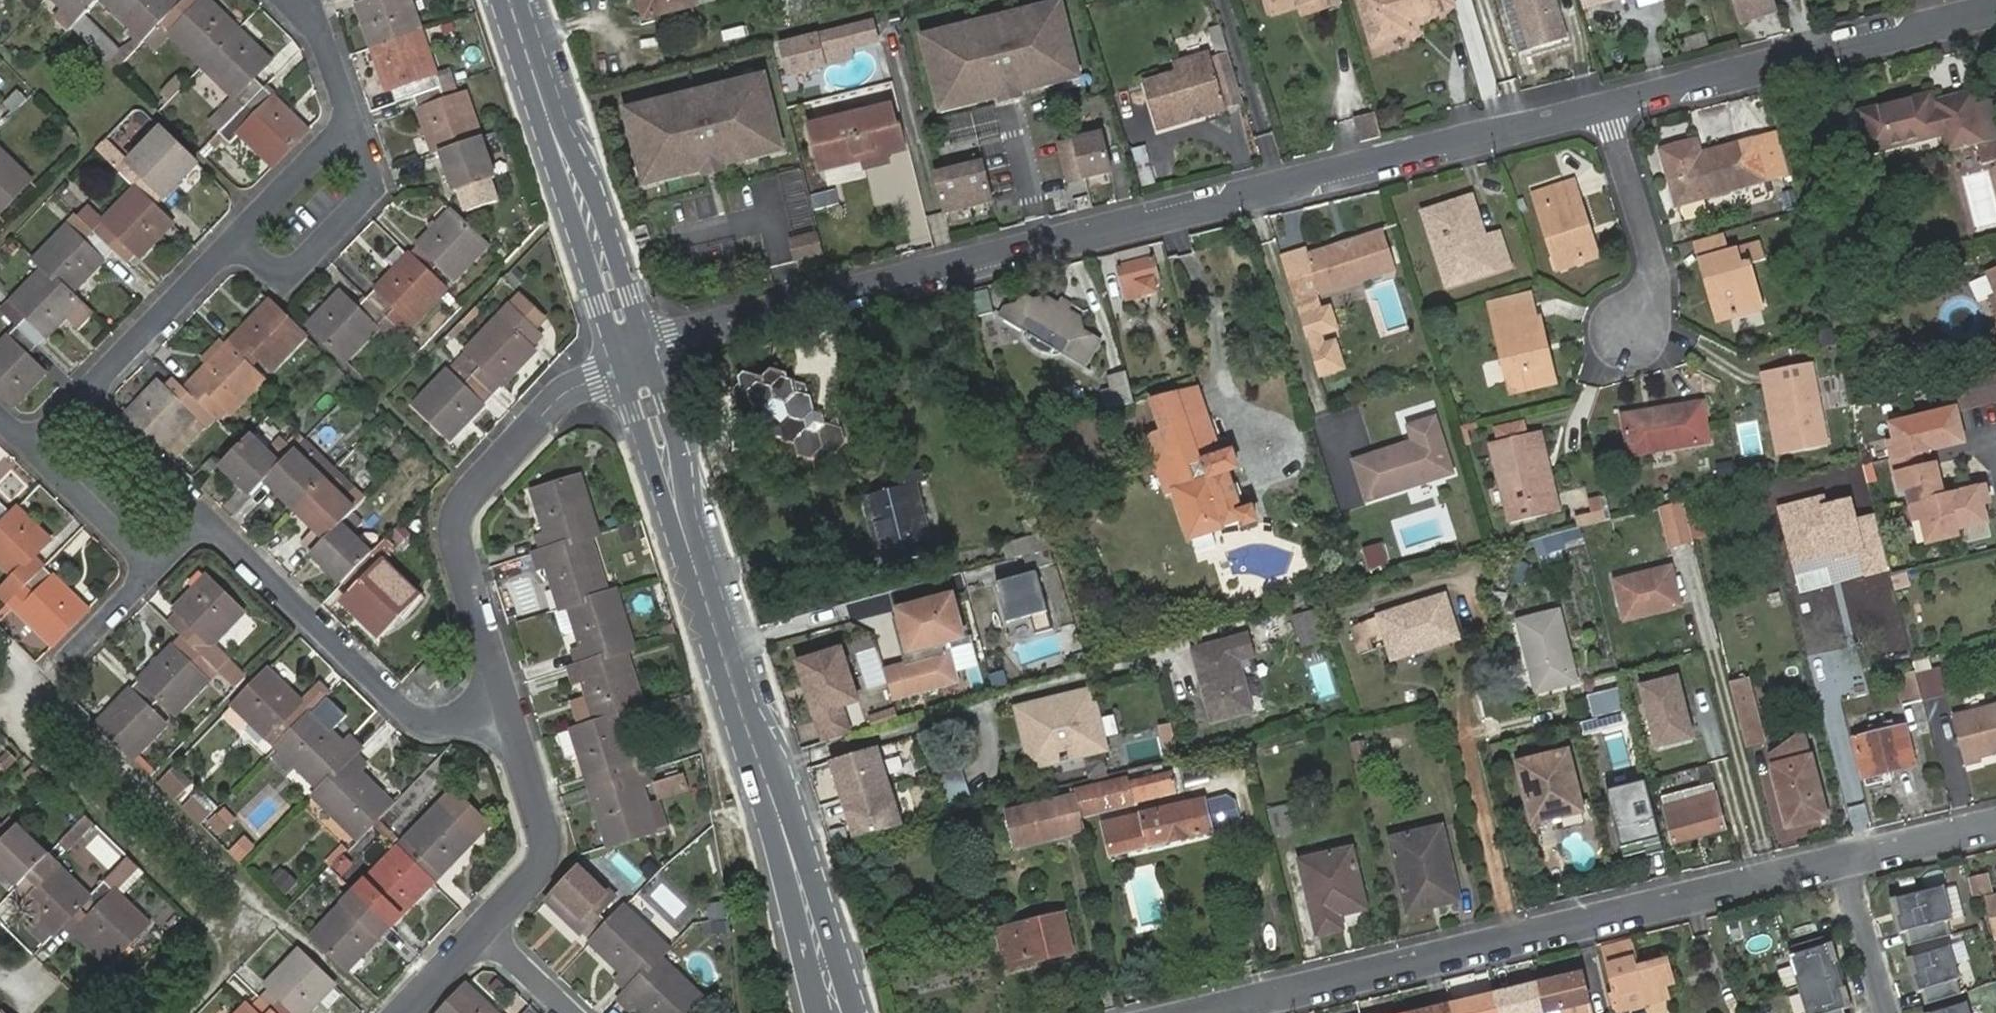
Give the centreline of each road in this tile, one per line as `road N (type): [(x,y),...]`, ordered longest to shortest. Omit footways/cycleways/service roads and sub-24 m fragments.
road 1 (residential): [(1606,102),(631,348)]
road 2 (residential): [(1278,998),(1841,863)]
road 3 (residential): [(282,0),(338,78),(350,122),(83,394)]
road 4 (secondary): [(631,348),(778,813)]
road 5 (residential): [(631,348),(567,391),(472,486),(462,509),(462,554),(503,700)]
road 6 (residential): [(1995,2),(1606,102)]
road 7 (residential): [(202,520),(413,720),(462,721),(503,700)]
road 8 (secondary): [(520,0),(631,348)]
road 9 (residential): [(503,700),(542,850),(481,923)]
road 10 (residential): [(31,448),(150,570),(202,520)]
road 11 (residential): [(1606,102),(1657,278),(1629,327)]
road 12 (secondary): [(853,1012),(778,813)]
road 13 (secondary): [(778,813),(816,1012)]
road 14 (residential): [(202,520),(83,394)]
road 15 (residential): [(1841,863),(1995,826)]
road 16 (residential): [(1887,1012),(1841,863)]
road 17 (residential): [(481,923),(574,1012)]
road 18 (residential): [(481,923),(398,1012)]

